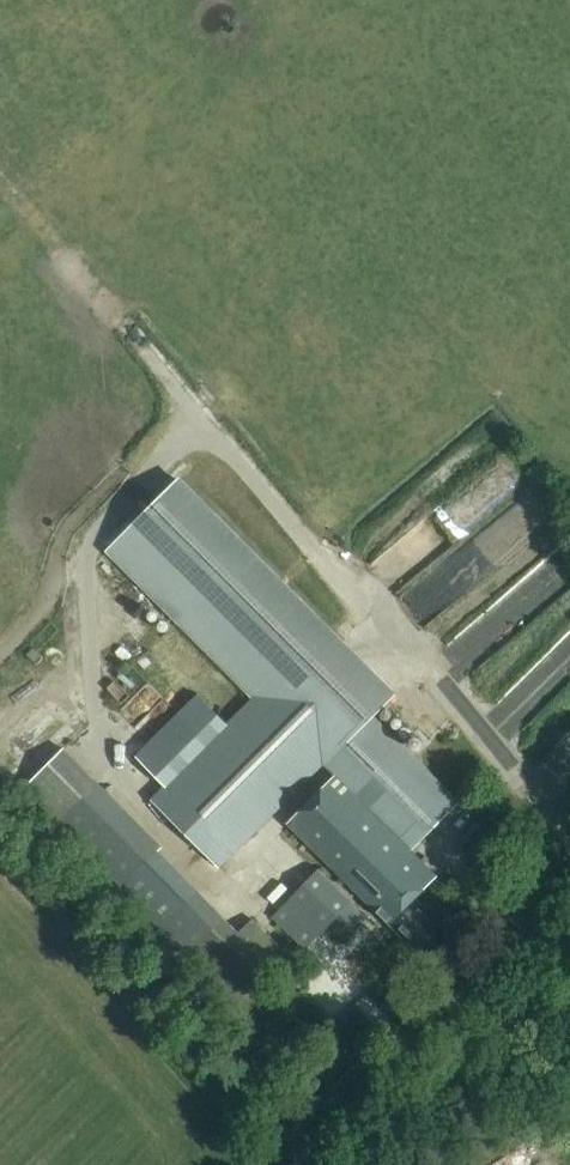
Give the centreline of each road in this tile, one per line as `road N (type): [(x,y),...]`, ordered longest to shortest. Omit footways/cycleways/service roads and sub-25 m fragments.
road 1 (primary): [(358,1164),(569,946)]

